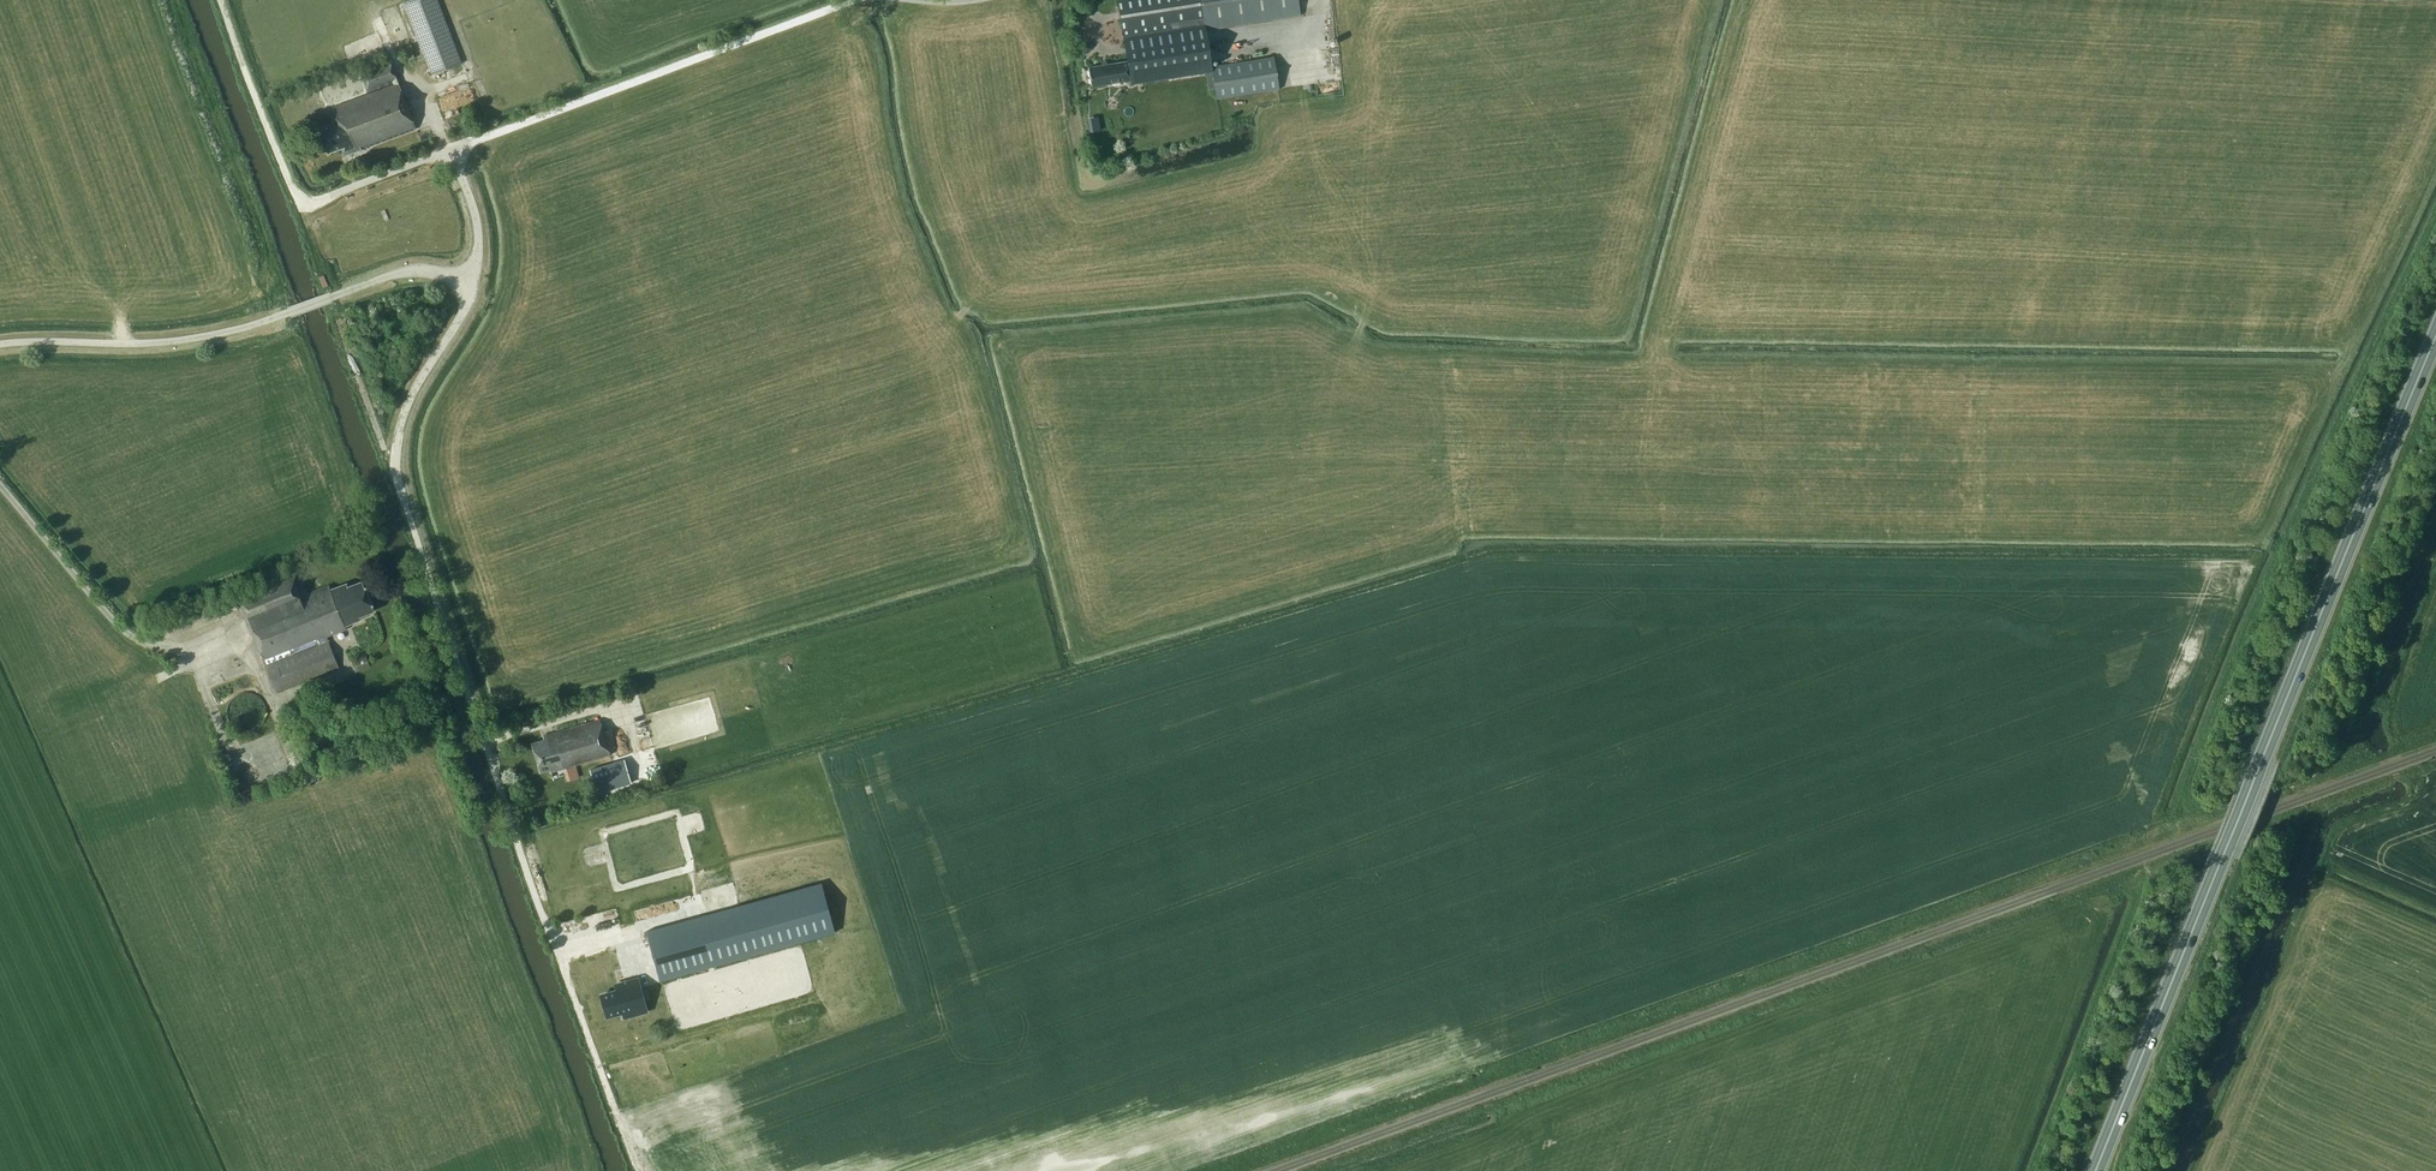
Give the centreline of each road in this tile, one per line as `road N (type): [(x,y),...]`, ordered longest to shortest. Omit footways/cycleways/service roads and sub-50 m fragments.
road 1 (trunk): [(2096,1170),(2435,337)]
road 2 (unclassified): [(546,927),(395,468),(407,405),(474,281)]
road 3 (unclassified): [(474,281),(478,230),(452,149),(317,201),(297,197),(221,0)]
road 4 (unclassified): [(0,343),(188,338),(405,272),(474,281)]
road 5 (track): [(336,321),(395,468)]

